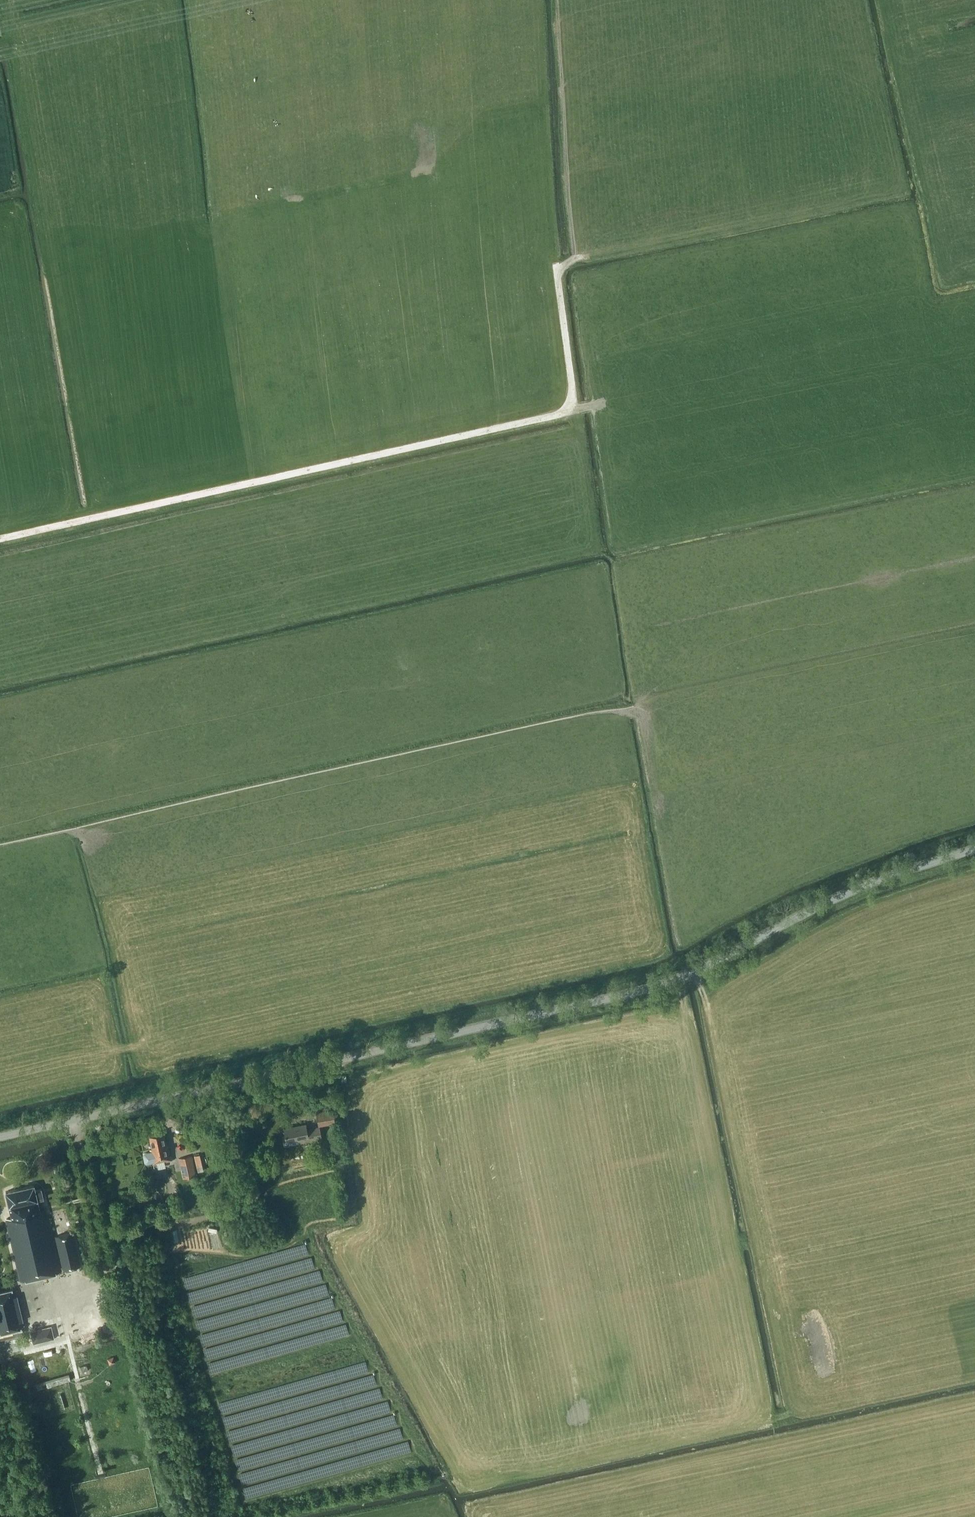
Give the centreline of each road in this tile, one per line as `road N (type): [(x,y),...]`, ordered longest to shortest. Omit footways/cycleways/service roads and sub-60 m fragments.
road 1 (unclassified): [(0,1136),(658,987),(849,892),(974,849)]

